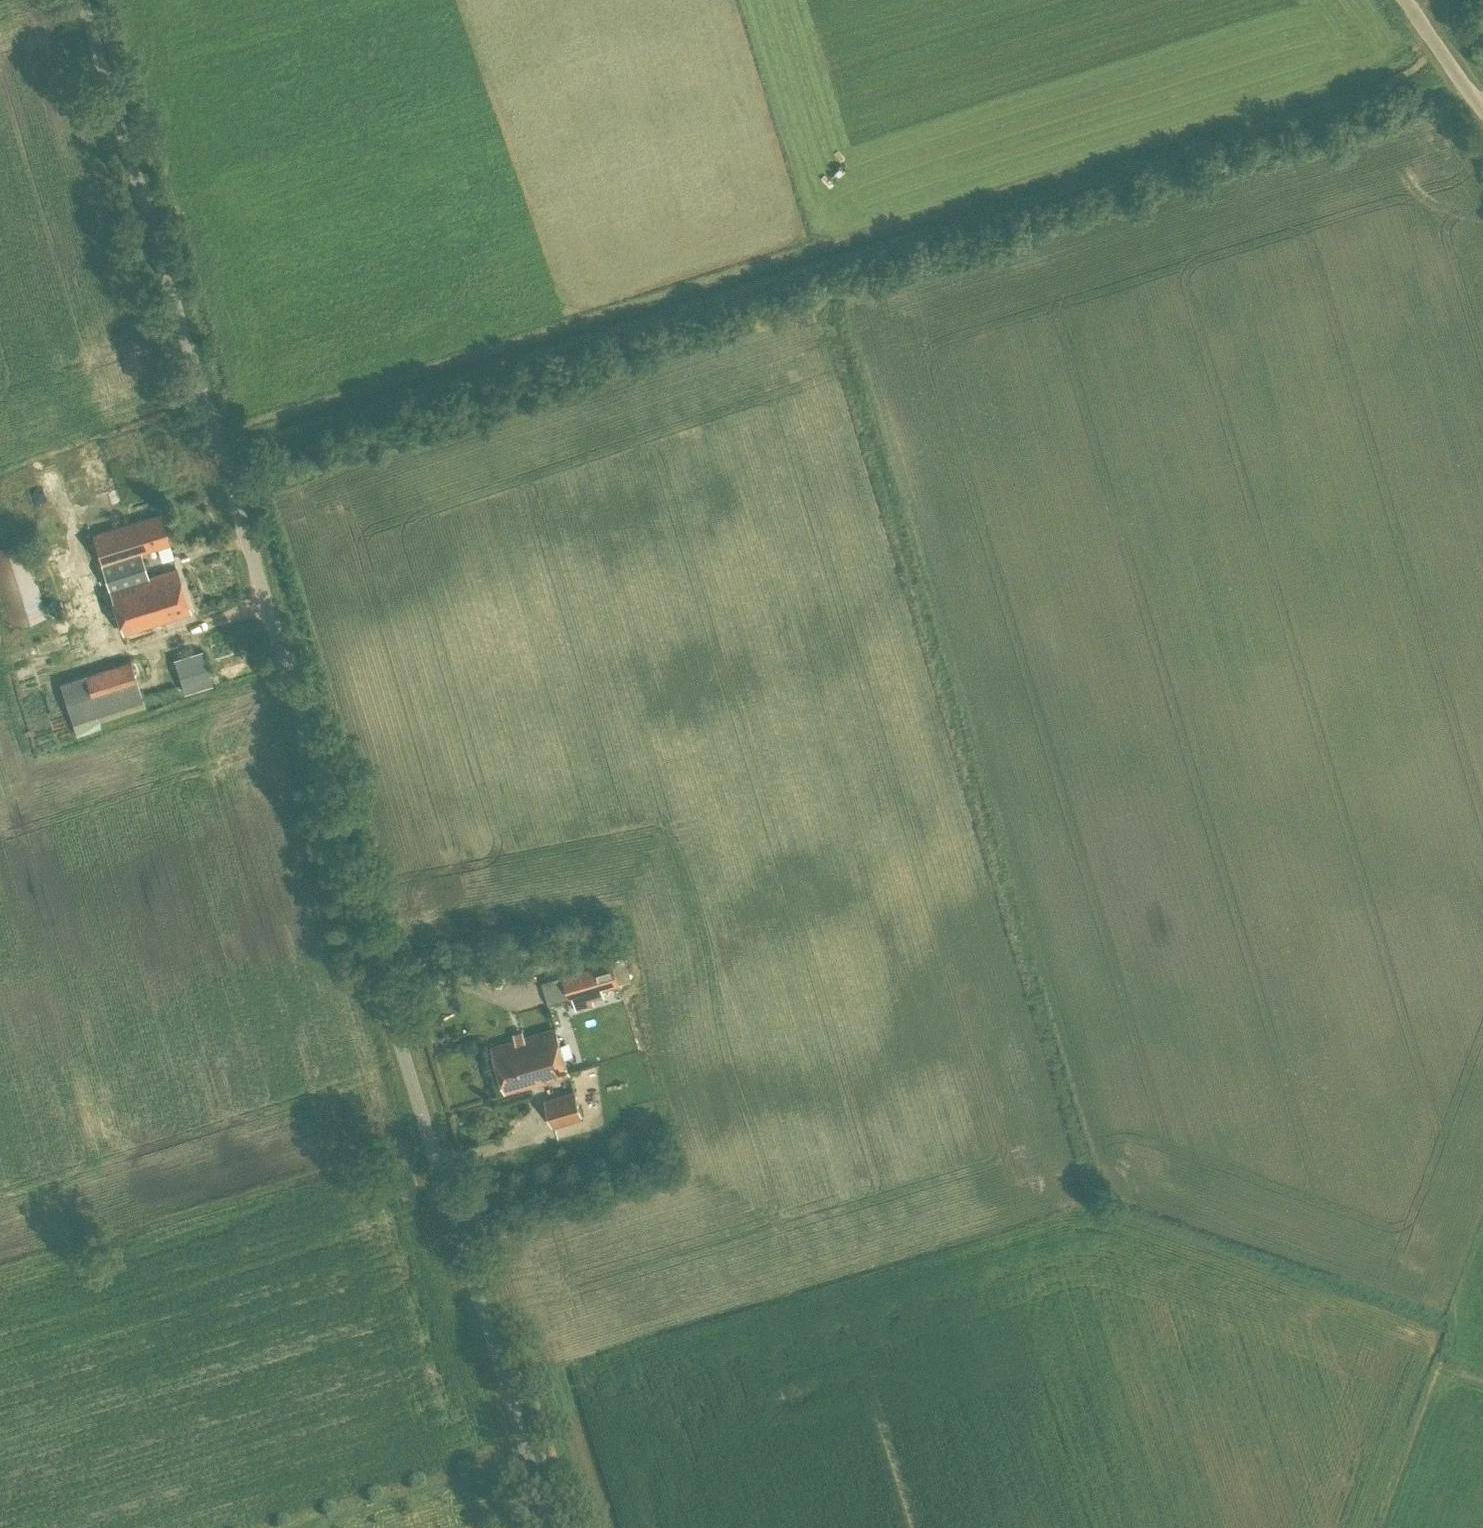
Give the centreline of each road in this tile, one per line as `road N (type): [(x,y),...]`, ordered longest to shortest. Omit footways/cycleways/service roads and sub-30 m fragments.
road 1 (unclassified): [(550,1527),(81,0)]

